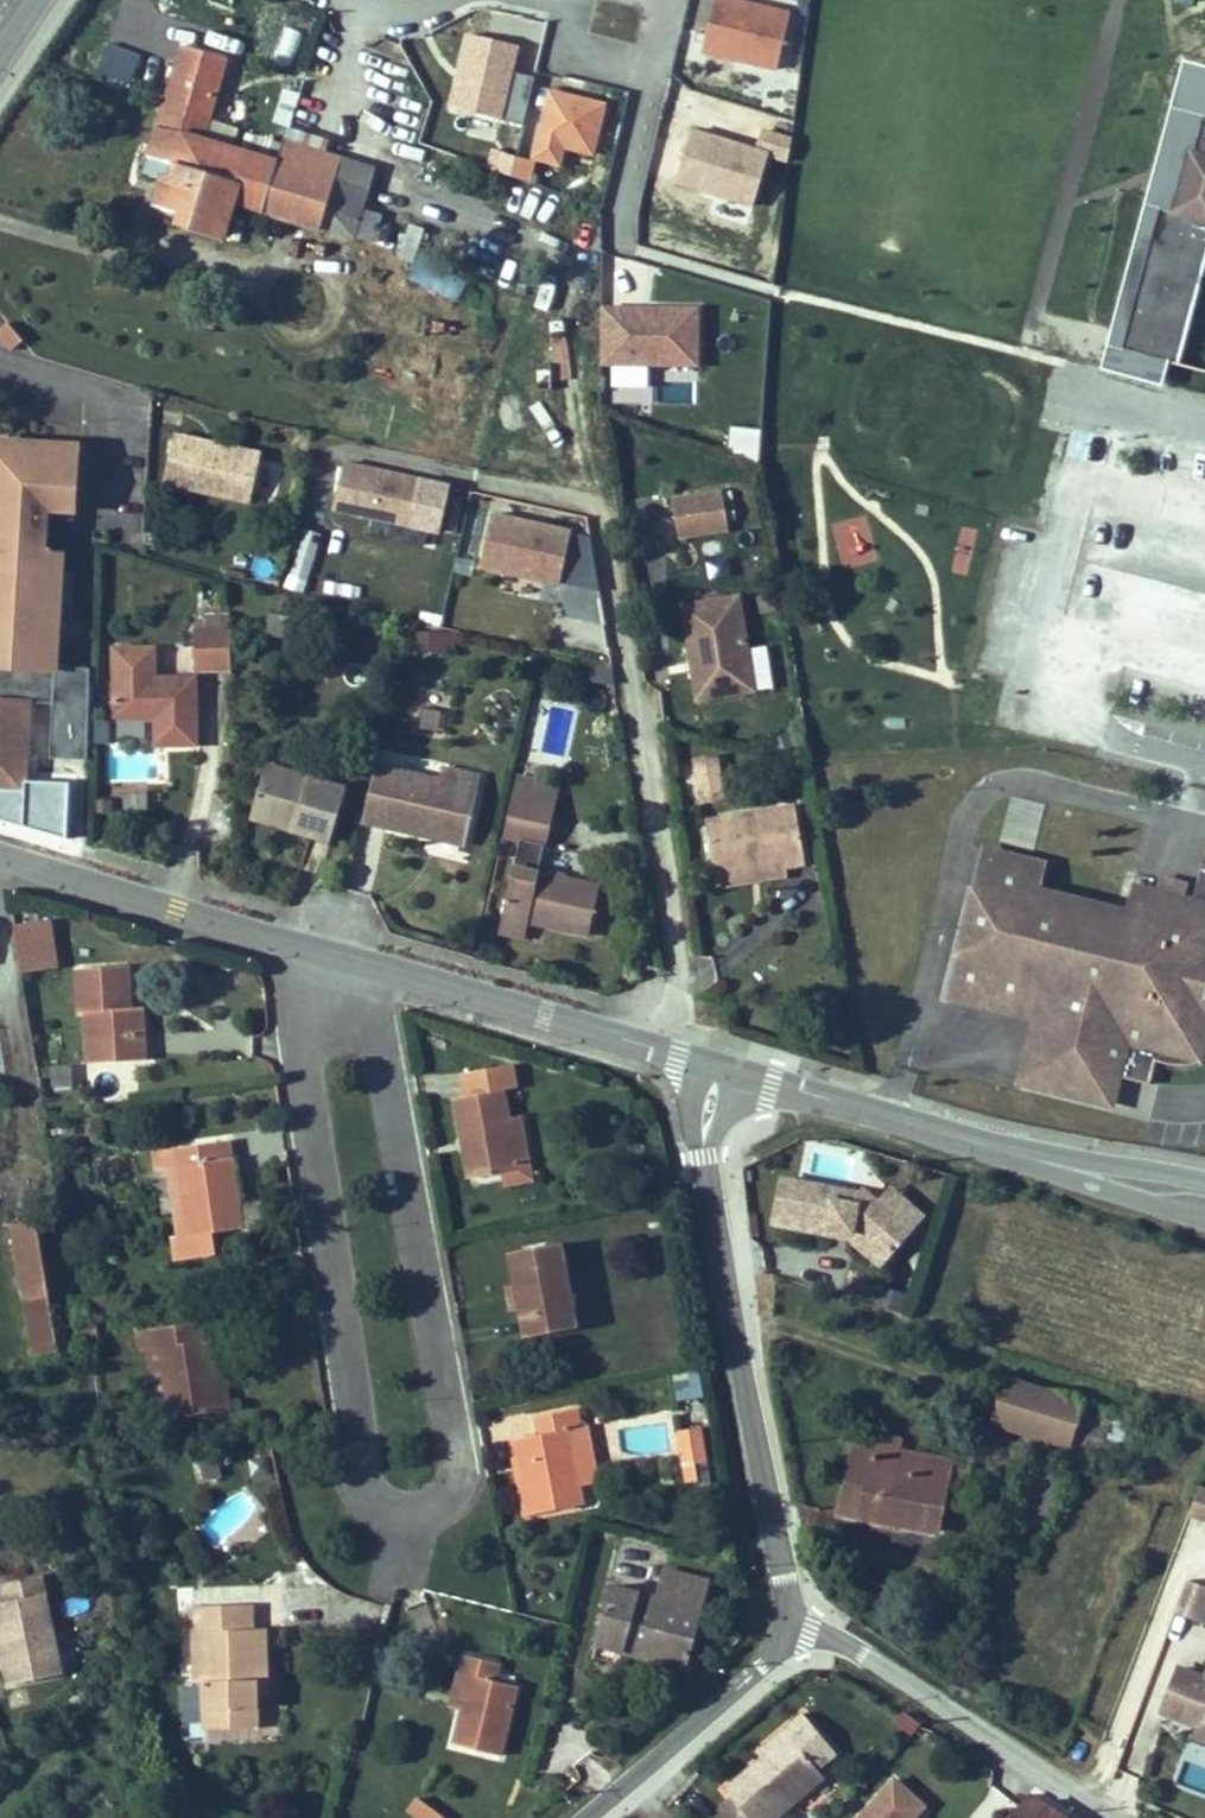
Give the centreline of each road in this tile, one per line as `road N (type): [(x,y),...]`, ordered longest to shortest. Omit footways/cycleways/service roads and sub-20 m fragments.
road 1 (residential): [(293,938),(365,1473),(392,1502),(425,1507),(456,1484),(464,1454),(366,960)]
road 2 (residential): [(797,1604),(706,1163),(721,1067)]
road 3 (tertiary): [(721,1067),(1204,1199)]
road 4 (residential): [(797,1604),(1119,1817)]
road 5 (tertiary): [(366,960),(721,1067)]
road 6 (tertiary): [(0,852),(293,938)]
road 7 (residential): [(587,1817),(789,1638),(797,1604)]
road 8 (residential): [(664,0),(649,69),(564,48)]

